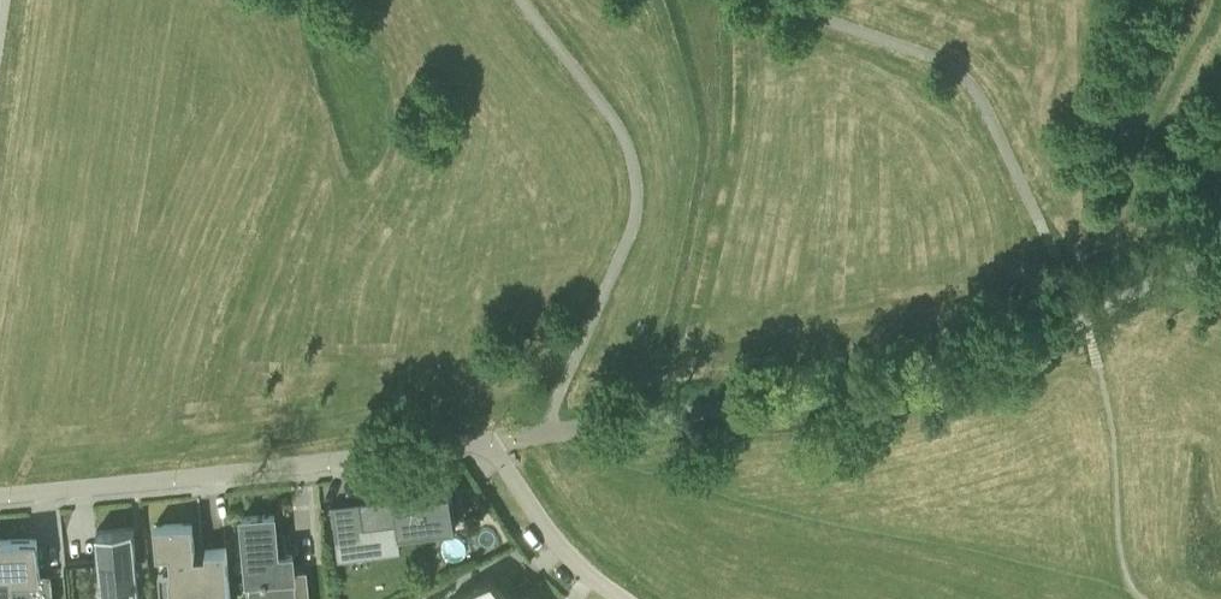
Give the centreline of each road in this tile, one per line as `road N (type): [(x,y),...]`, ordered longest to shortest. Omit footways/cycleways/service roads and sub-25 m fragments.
road 1 (residential): [(622,598),(568,556),(496,443),(0,494)]

